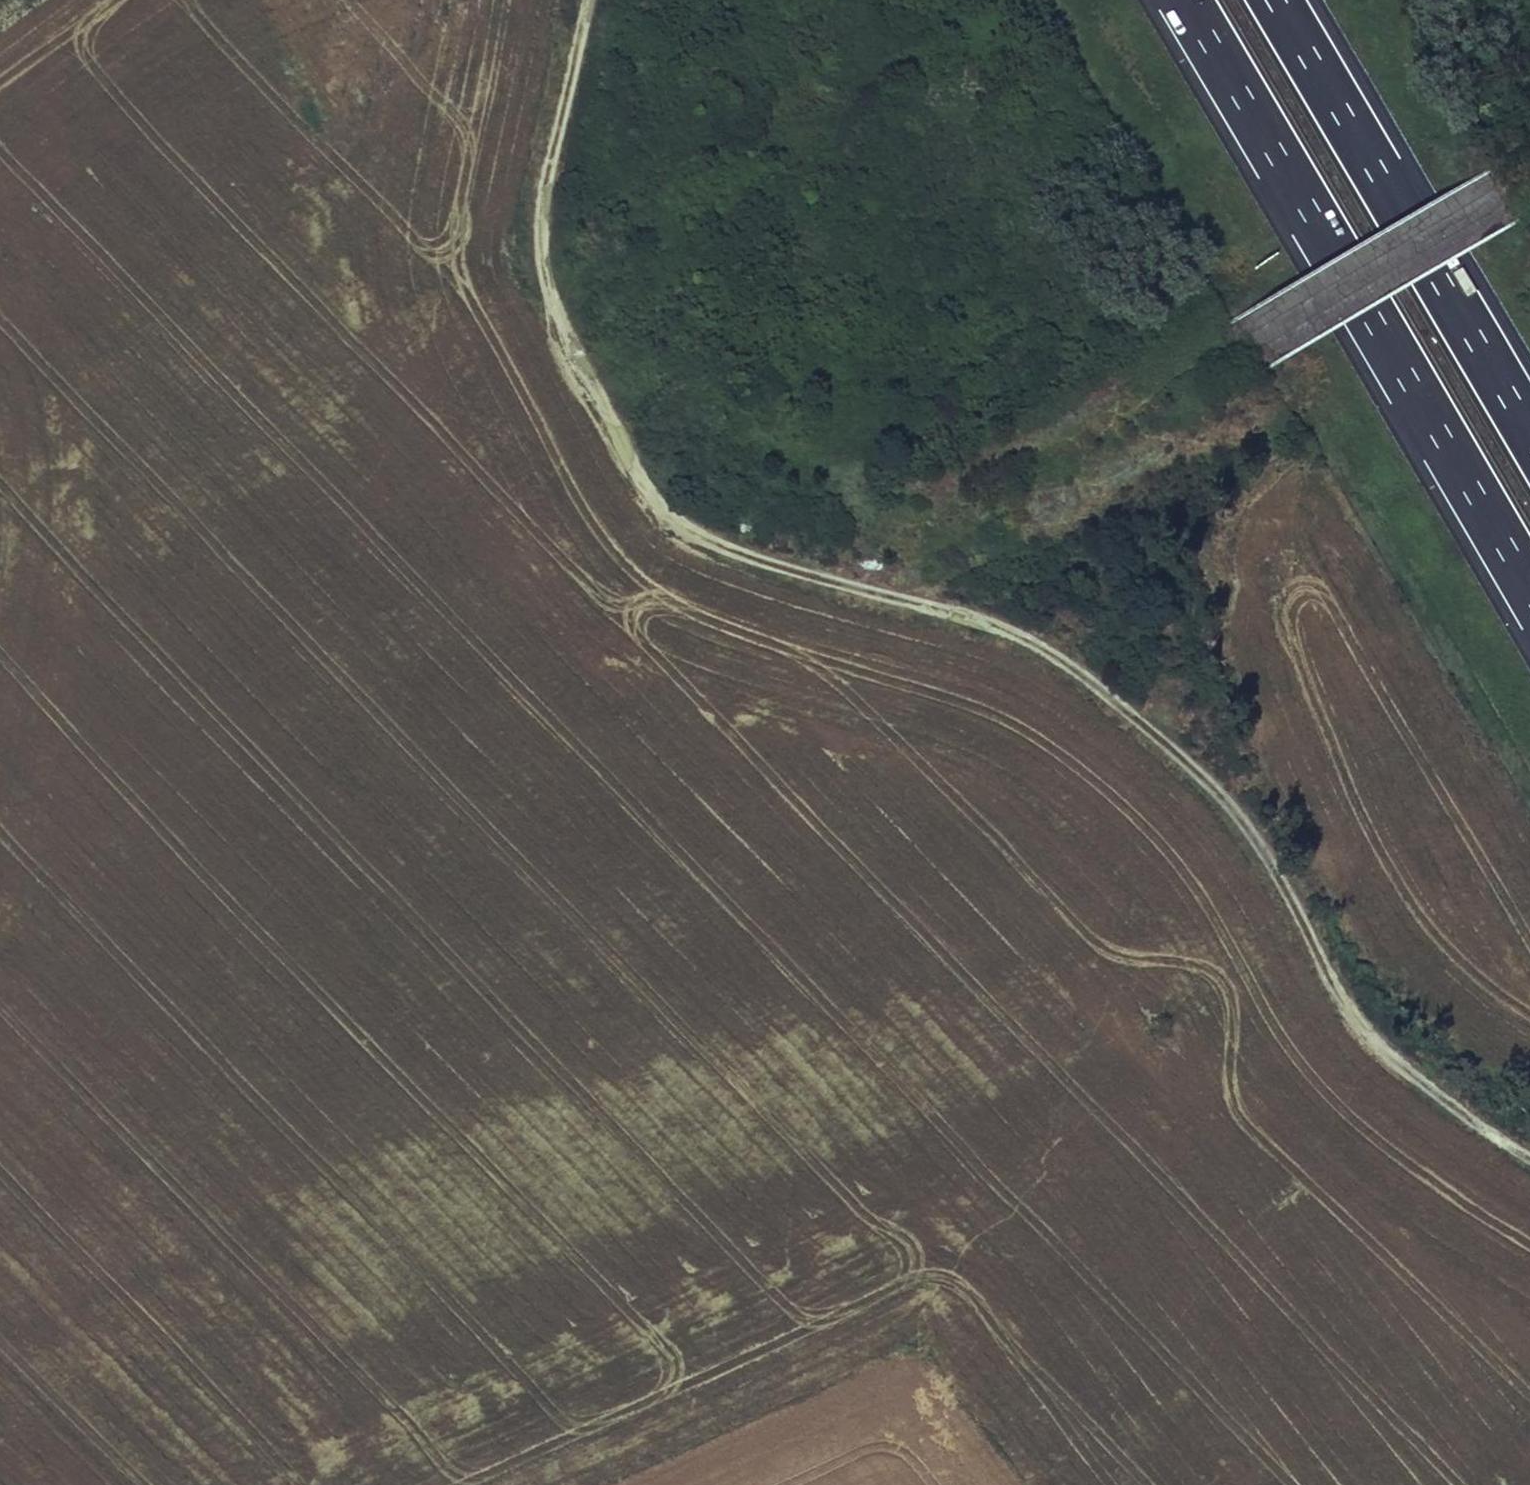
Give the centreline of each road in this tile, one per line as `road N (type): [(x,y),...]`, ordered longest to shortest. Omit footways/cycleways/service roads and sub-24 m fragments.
road 1 (track): [(1529,1157),(1410,1072),(1347,1010),(1247,821),(1162,740),(1042,648),(960,613),(736,555),(674,524),(642,480),(540,264),(549,157),(587,0)]
road 2 (motorway): [(1184,0),(1529,587)]
road 3 (motorway): [(1529,436),(1273,0)]

